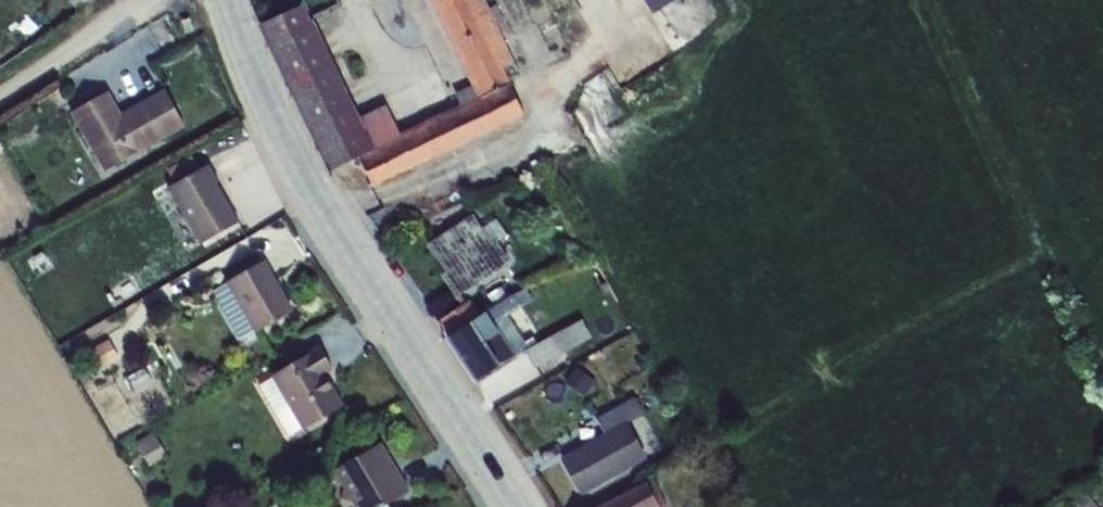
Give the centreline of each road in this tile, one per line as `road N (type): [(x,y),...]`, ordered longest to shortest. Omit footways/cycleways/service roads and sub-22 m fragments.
road 1 (tertiary): [(519,506),(305,194),(218,0)]

